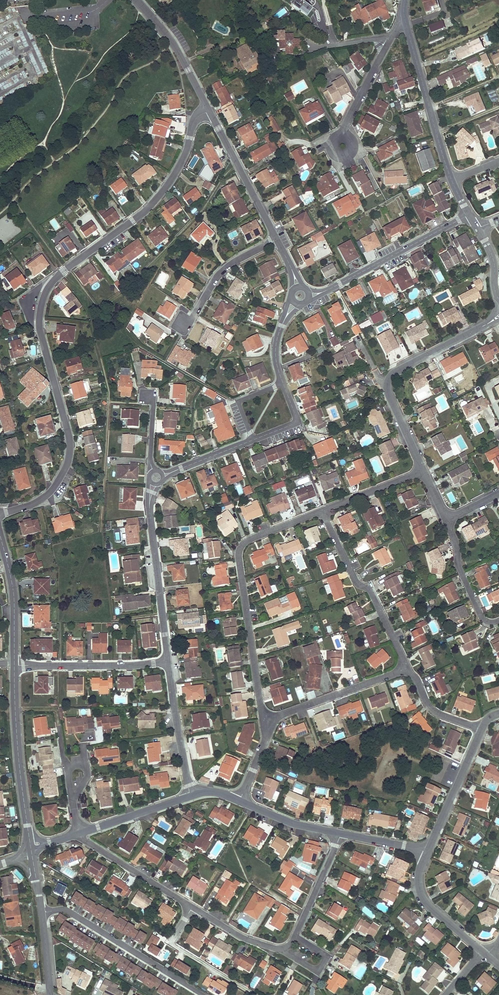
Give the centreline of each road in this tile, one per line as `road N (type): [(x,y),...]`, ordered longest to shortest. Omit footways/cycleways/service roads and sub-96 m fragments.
road 1 (residential): [(263,721),(240,551),(323,511)]
road 2 (residential): [(52,283),(153,204),(186,154),(194,122),(209,110)]
road 3 (residential): [(0,514),(44,497),(68,460),(68,432),(40,330)]
road 4 (residential): [(498,315),(388,382),(423,469)]
road 5 (residential): [(42,912),(65,909),(205,994)]
road 6 (tertiary): [(15,664),(30,845)]
road 7 (residential): [(309,296),(469,215)]
road 8 (residential): [(323,511),(407,667)]
road 9 (residential): [(404,15),(452,182)]
road 10 (residential): [(263,721),(407,667)]
road 11 (residential): [(15,664),(168,662)]
road 12 (residential): [(168,662),(150,513)]
road 13 (residential): [(209,110),(277,240)]
road 14 (residential): [(191,797),(168,662)]
road 15 (residential): [(192,907),(78,834)]
road 16 (residential): [(482,729),(427,852)]
road 17 (tertiary): [(0,534),(13,593),(15,664)]
road 18 (residential): [(427,852),(419,879),(425,901),(485,953)]
road 19 (residential): [(183,324),(221,272),(277,240)]
road 20 (residential): [(181,469),(297,418)]
road 21 (residential): [(295,303),(275,353),(297,418)]
road 22 (residential): [(446,519),(482,617),(498,621)]

